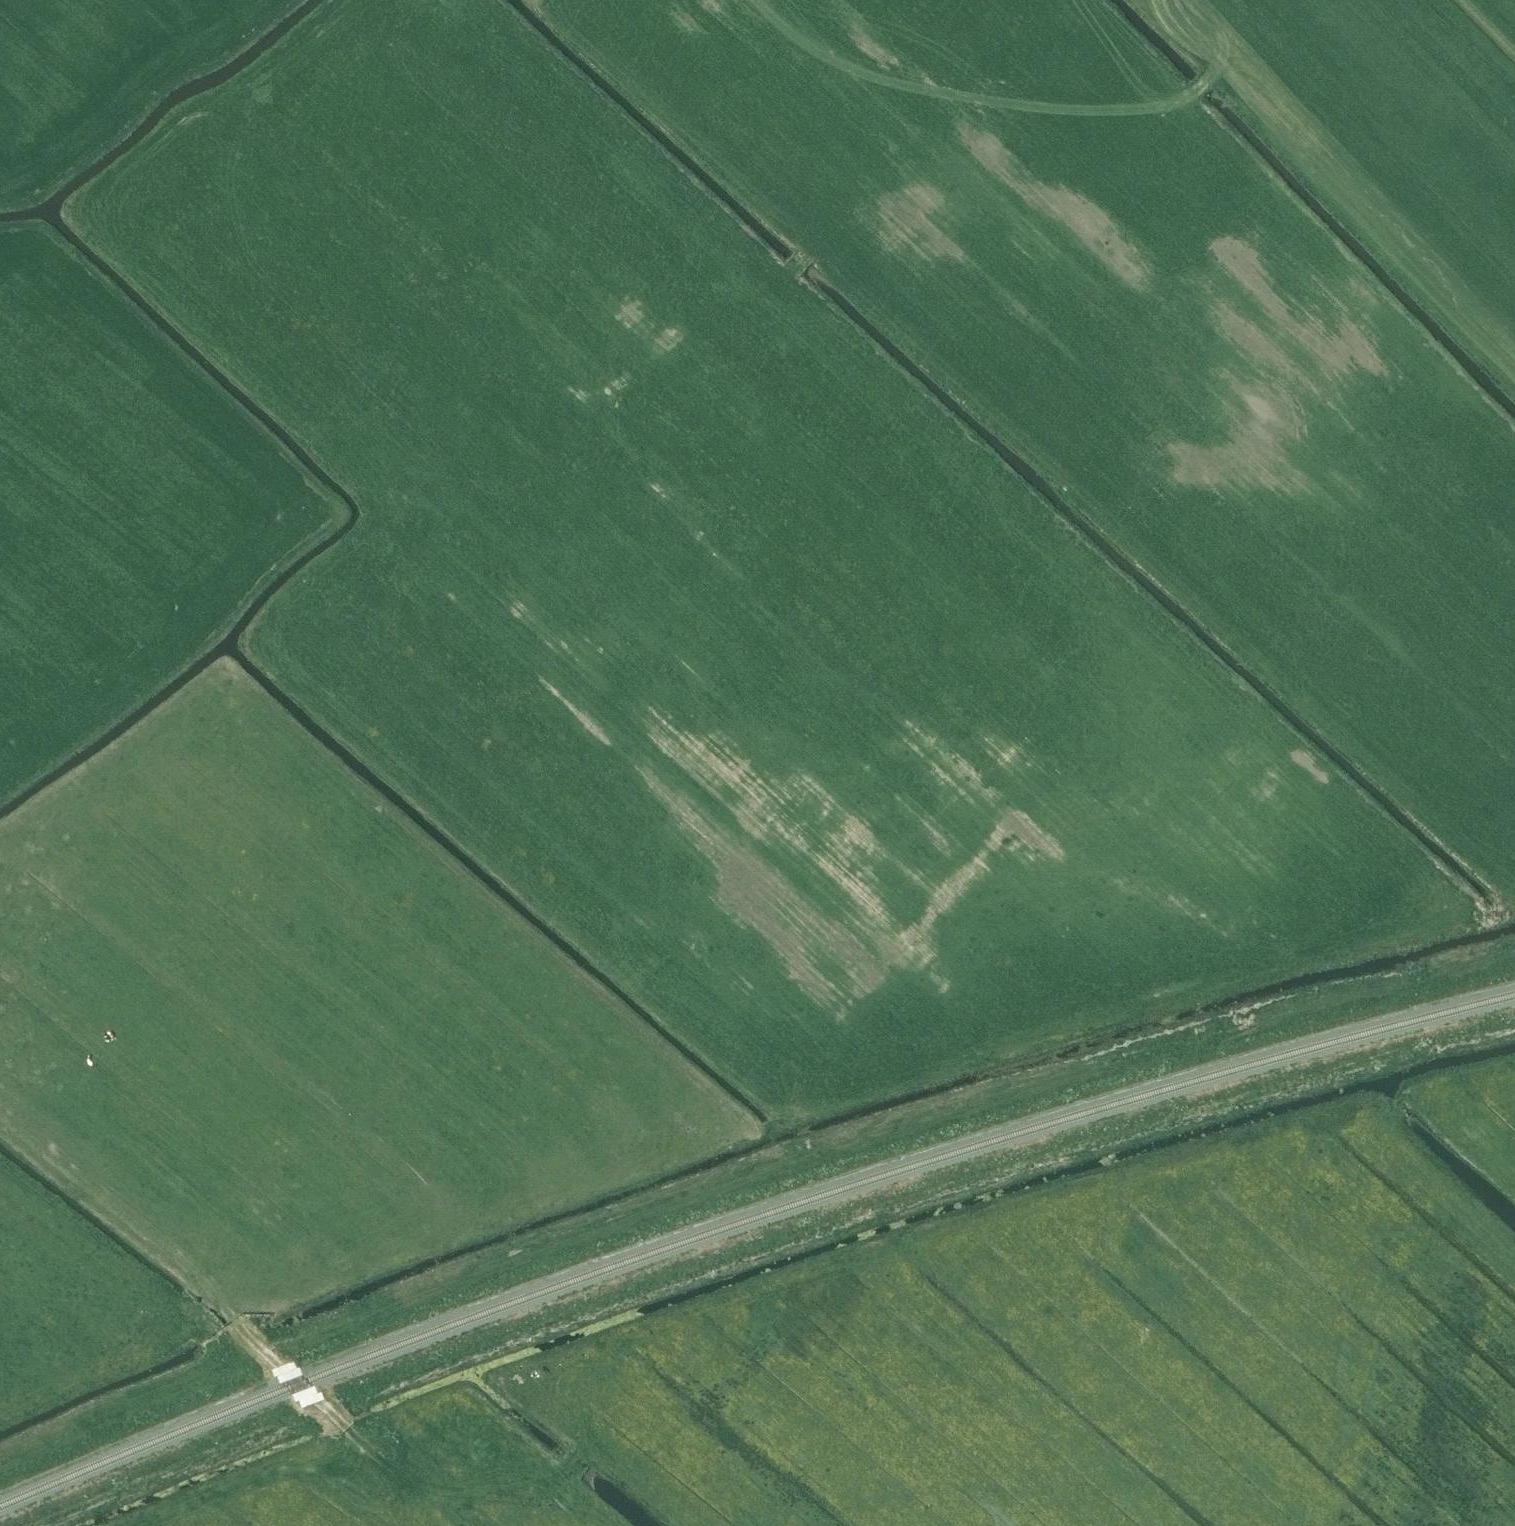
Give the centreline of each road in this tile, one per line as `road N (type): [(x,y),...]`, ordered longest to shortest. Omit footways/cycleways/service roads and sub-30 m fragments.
road 1 (track): [(0,1107),(304,1382),(357,1446)]

